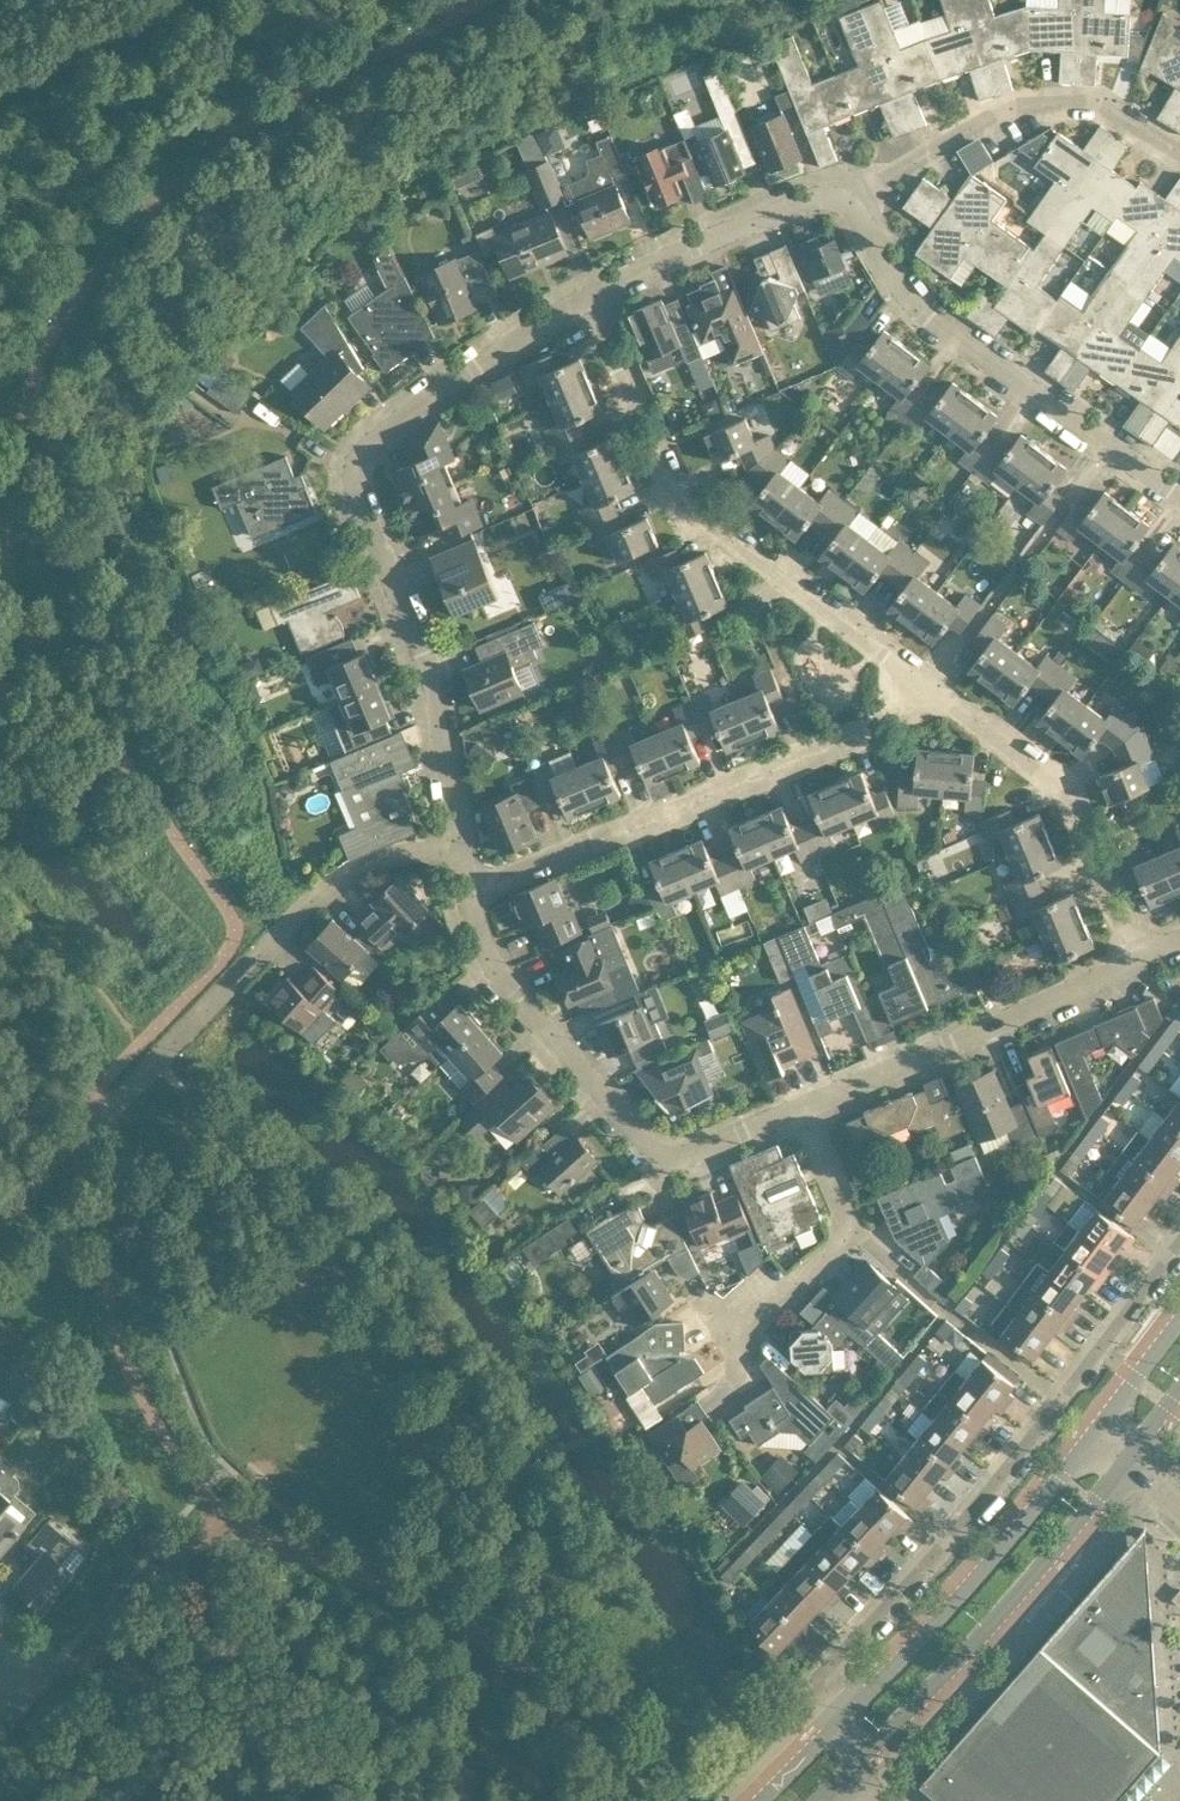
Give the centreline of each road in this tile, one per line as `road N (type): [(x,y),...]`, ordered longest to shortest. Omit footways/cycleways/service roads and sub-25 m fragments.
road 1 (residential): [(456,842),(429,662),(352,475),(379,416),(585,288)]
road 2 (residential): [(1179,1240),(916,1579),(822,1677),(836,1727)]
road 3 (residential): [(932,673),(729,529),(699,497),(585,288)]
road 4 (residential): [(468,880),(522,868),(822,750),(899,705),(932,673)]
road 5 (residential): [(801,1104),(685,1151),(650,1144),(496,973),(468,880)]
road 6 (residential): [(1179,479),(929,319),(869,239),(843,182)]
road 7 (tertiary): [(855,1772),(1126,1462)]
road 8 (tertiary): [(1094,1437),(836,1727)]
road 9 (residential): [(153,1055),(339,878),(389,853),(456,842)]
road 10 (residential): [(1179,149),(1097,107),(1022,110),(843,182)]
road 11 (residential): [(801,1104),(1129,957)]
road 12 (residential): [(1129,957),(1057,780),(932,673)]
road 13 (residential): [(585,288),(843,182)]
road 14 (residential): [(753,1334),(849,1223),(801,1104)]
road 15 (residential): [(0,1212),(102,1105)]
road 16 (tertiary): [(1179,1323),(1094,1437)]

